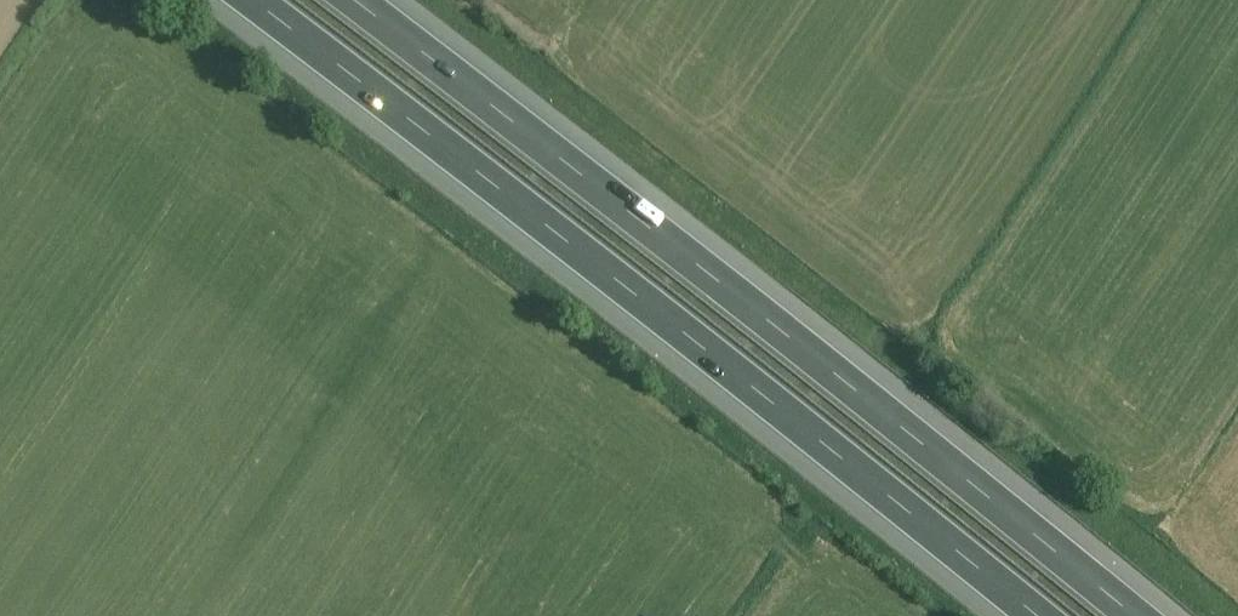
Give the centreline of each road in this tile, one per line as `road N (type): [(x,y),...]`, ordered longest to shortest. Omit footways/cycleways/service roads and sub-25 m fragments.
road 1 (motorway): [(238,0),(1041,615)]
road 2 (motorway): [(1152,615),(360,0)]

